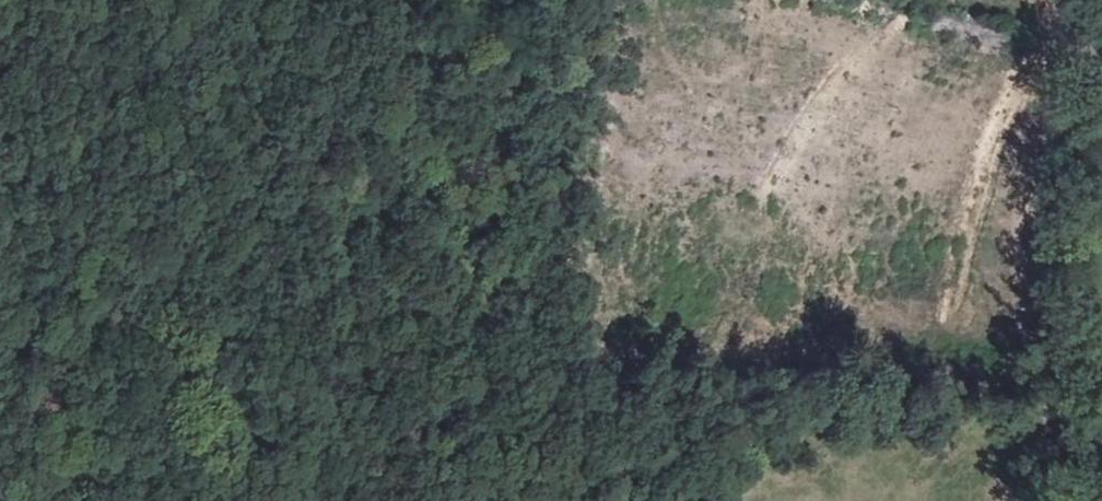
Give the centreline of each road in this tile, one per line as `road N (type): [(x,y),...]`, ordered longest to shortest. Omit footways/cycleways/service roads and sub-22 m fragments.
road 1 (track): [(304,0),(204,255),(37,375),(0,375)]

